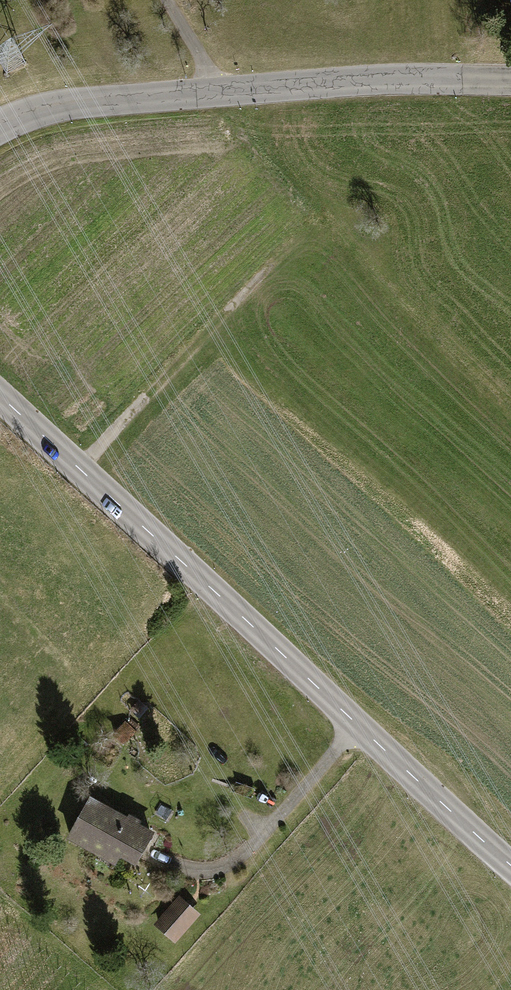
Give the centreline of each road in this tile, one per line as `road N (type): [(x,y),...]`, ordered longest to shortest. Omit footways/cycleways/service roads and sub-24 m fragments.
road 1 (tertiary): [(0,397),(510,865)]
road 2 (tertiary): [(510,82),(209,92),(51,106),(0,124)]
road 3 (track): [(85,474),(99,448),(275,259)]

